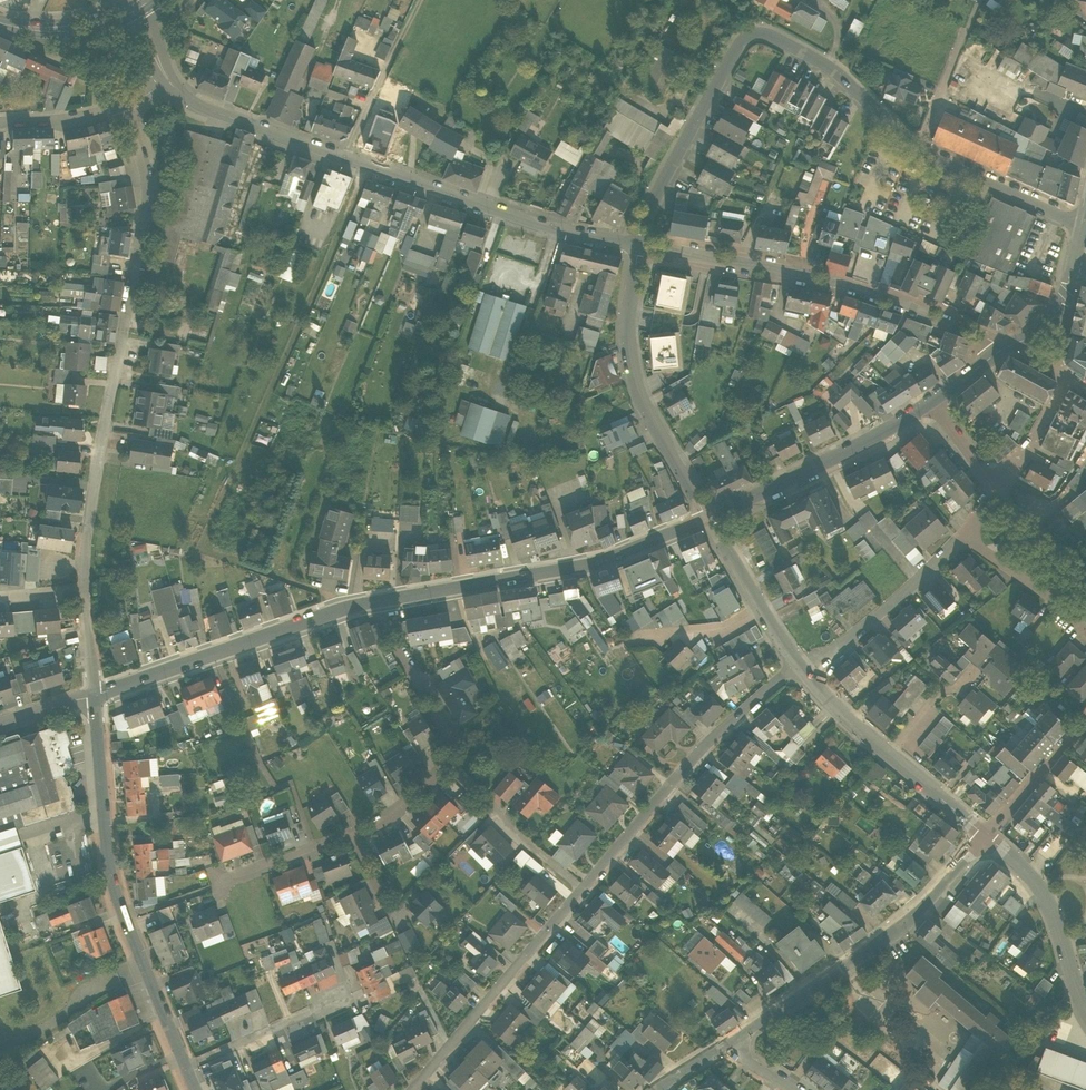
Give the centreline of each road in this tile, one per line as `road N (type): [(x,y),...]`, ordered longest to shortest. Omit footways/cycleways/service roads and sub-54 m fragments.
road 1 (tertiary): [(167,79),(202,107),(573,231),(639,245)]
road 2 (residential): [(124,105),(149,202),(103,429),(84,591)]
road 3 (tertiary): [(918,151),(831,67),(753,34),(663,180),(639,245)]
road 4 (tertiary): [(95,692),(113,878),(187,1069)]
road 5 (residential): [(639,245),(866,293),(1006,347)]
road 6 (residential): [(377,605),(589,568),(708,519)]
road 7 (residential): [(728,1045),(922,908),(989,835)]
road 8 (residential): [(800,669),(711,740),(582,891)]
road 9 (residential): [(95,692),(377,605)]
road 10 (residential): [(639,245),(632,369),(642,404),(708,519)]
road 11 (residential): [(582,891),(413,1089)]
road 12 (residential): [(708,519),(874,443),(931,402)]
road 13 (residential): [(800,669),(989,835)]
road 14 (residential): [(966,538),(800,669)]
road 15 (residential): [(989,835),(1037,882),(1085,1006)]
road 16 (residential): [(446,764),(582,891)]
road 17 (residential): [(377,605),(451,732),(446,764)]
road 18 (tertiary): [(1081,224),(918,151)]
road 19 (residential): [(708,519),(800,669)]
road 20 (residential): [(345,994),(187,1069)]
road 21 (residential): [(989,835),(1085,718)]
road 22 (residential): [(1085,631),(966,538)]
road 23 (secondary): [(137,5),(72,28),(0,23)]
road 24 (residential): [(351,837),(224,879)]
road 25 (residential): [(1067,378),(1000,492)]
road 26 (residential): [(124,105),(56,123),(0,124)]
road 27 (residential): [(918,151),(964,34)]
road 28 (residential): [(446,764),(404,805),(351,837)]

